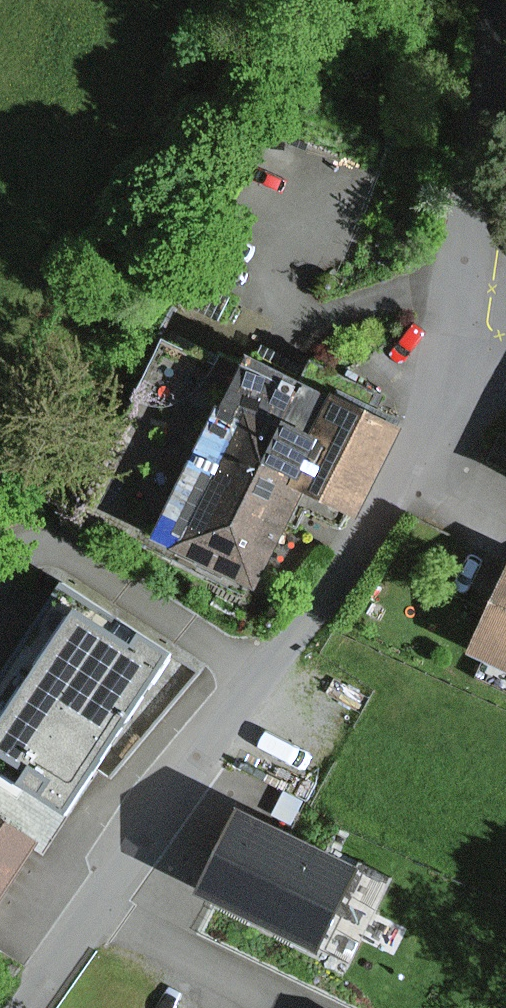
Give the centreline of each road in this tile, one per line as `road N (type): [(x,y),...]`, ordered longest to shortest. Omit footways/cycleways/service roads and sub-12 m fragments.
road 1 (residential): [(29,1007),(378,513),(462,325)]
road 2 (residential): [(462,325),(491,0)]

